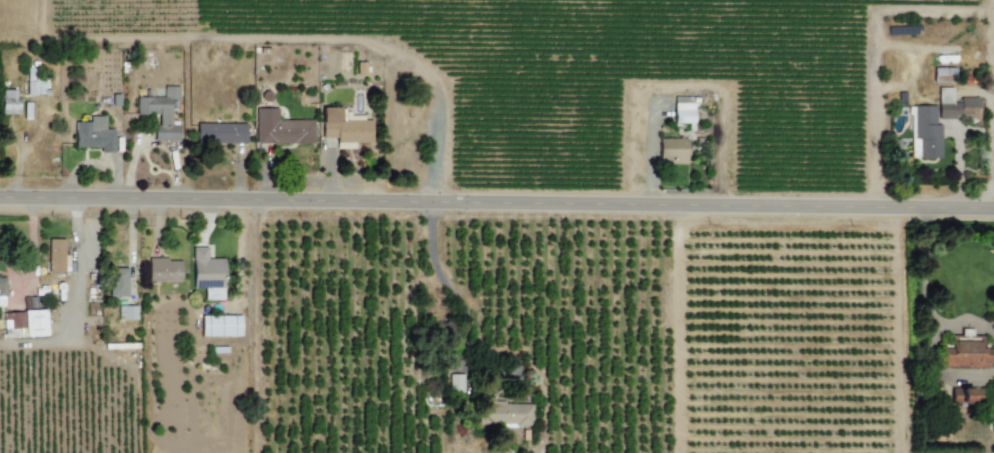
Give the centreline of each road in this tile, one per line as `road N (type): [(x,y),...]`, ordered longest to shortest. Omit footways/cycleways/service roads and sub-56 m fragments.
road 1 (residential): [(0,200),(993,210)]

